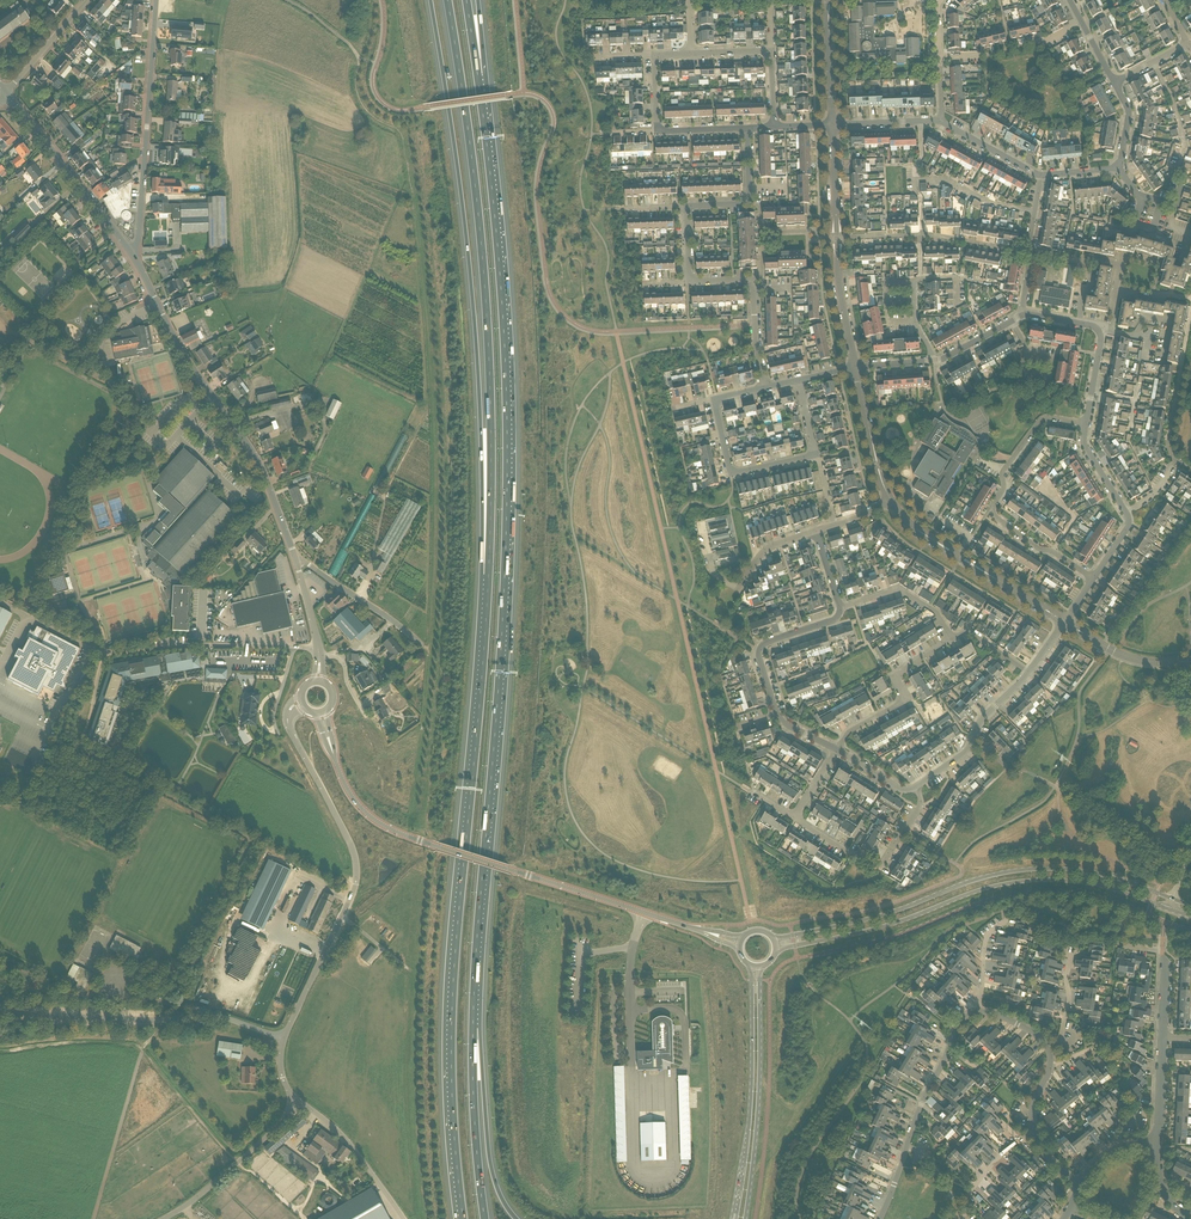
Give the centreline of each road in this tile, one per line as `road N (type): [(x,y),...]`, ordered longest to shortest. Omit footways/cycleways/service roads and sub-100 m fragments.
road 1 (motorway): [(474,1003),(506,582),(509,433),(480,77)]
road 2 (track): [(357,56),(364,105),(402,134),(434,449),(423,722),(410,812),(386,806)]
road 3 (motorway): [(487,581),(453,981),(462,1218)]
road 4 (motorway): [(430,0),(467,264),(487,581)]
road 5 (motorway): [(447,0),(488,354),(487,581)]
road 6 (tertiary): [(704,931),(383,826),(352,797),(321,713)]
road 7 (tertiary): [(1173,899),(1097,874),(1024,870),(865,921),(775,940)]
road 8 (tertiary): [(777,950),(1036,880),(1094,885),(1169,910)]
road 9 (unclassified): [(284,1039),(357,871),(354,850),(290,728),(288,713),(302,702)]
road 10 (tertiary): [(295,555),(253,451),(212,397),(131,253)]
road 11 (unclassified): [(284,1039),(213,1014),(15,1014),(0,1006)]
road 12 (residential): [(1093,579),(993,512),(1002,473),(1043,417),(1086,423)]
road 13 (unclassified): [(131,253),(143,198),(156,0)]
road 14 (tertiary): [(753,966),(753,1090),(736,1218)]
road 15 (tertiary): [(745,1218),(759,1088),(760,967)]
road 16 (tertiary): [(855,367),(837,257),(833,125)]
road 17 (residential): [(880,1218),(957,1020),(980,1012)]
road 18 (motorway): [(516,1218),(490,1161),(474,1003)]
road 19 (motorway): [(485,1218),(474,1003)]
road 20 (unclassified): [(104,653),(318,647)]
road 21 (tertiary): [(1065,621),(921,532),(891,500)]
road 22 (tertiary): [(131,253),(7,94)]
road 23 (track): [(329,360),(409,177)]
road 24 (residential): [(915,787),(920,806),(874,868),(794,818)]
road 25 (residential): [(816,532),(770,548),(739,590),(713,573),(702,523)]
road 26 (unclassified): [(164,1218),(302,1103)]
road 27 (track): [(427,414),(387,490),(368,581)]
road 28 (residential): [(837,750),(850,731),(904,701),(898,674),(953,639)]
road 29 (residential): [(688,282),(754,280),(765,388)]
road 30 (residential): [(1086,423),(1098,331),(1025,314)]
road 31 (residential): [(430,651),(295,555)]
road 32 (residential): [(1029,672),(981,720),(969,750),(915,787)]
road 33 (residential): [(817,455),(731,474),(714,399)]
road 34 (residential): [(778,713),(758,651),(833,621),(840,608)]
road 35 (unclassified): [(403,1218),(361,1156),(302,1103)]
road 36 (track): [(236,1163),(188,1106),(123,1151)]
road 37 (residential): [(686,207),(749,205),(747,128)]
road 38 (residential): [(1025,314),(1041,176)]
road 39 (tertiary): [(891,500),(855,367)]
road 40 (residential): [(953,639),(935,611),(898,589),(840,608)]
road 41 (tertiary): [(833,125),(830,0)]

